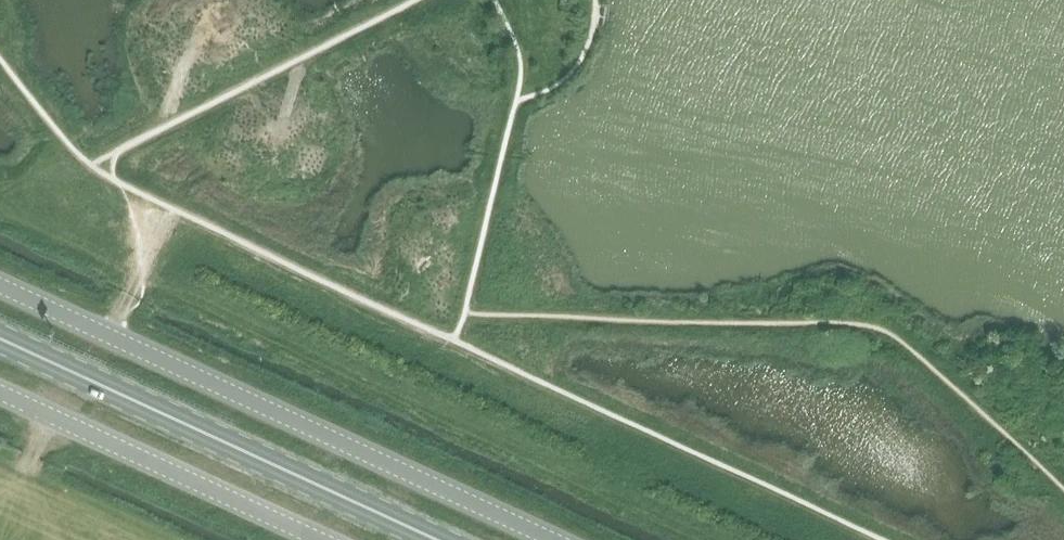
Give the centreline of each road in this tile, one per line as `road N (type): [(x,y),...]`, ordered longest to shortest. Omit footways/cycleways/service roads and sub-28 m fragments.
road 1 (unclassified): [(554,539),(0,285)]
road 2 (primary): [(443,539),(0,339)]
road 3 (unclassified): [(323,539),(0,393)]

